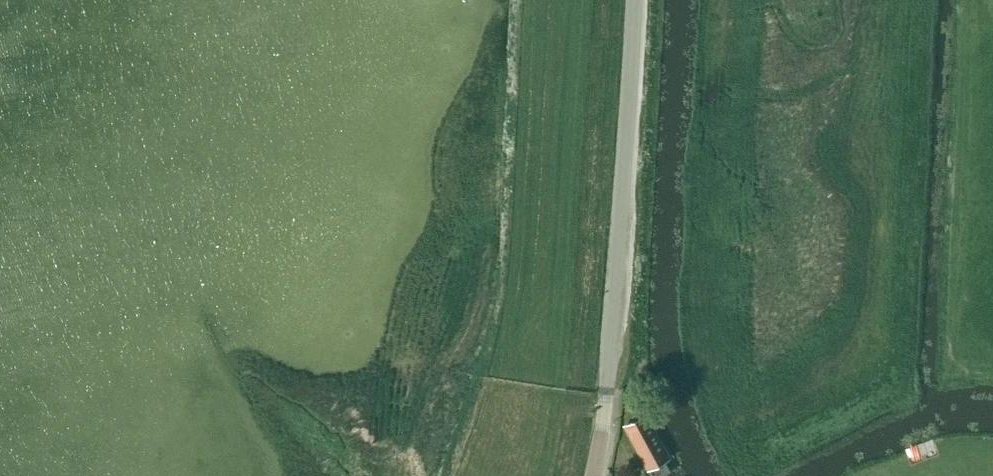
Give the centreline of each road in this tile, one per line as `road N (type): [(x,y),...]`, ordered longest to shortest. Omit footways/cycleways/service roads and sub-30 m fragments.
road 1 (tertiary): [(597,475),(634,0)]

